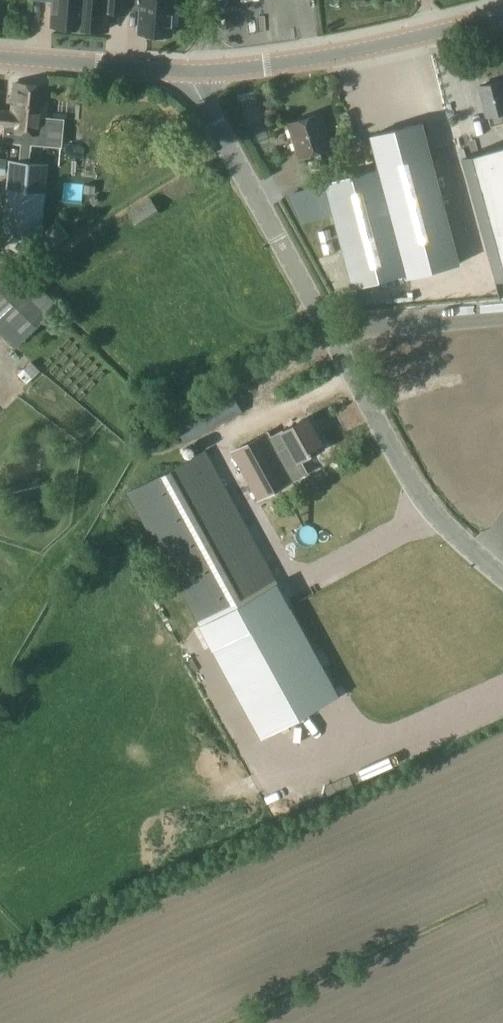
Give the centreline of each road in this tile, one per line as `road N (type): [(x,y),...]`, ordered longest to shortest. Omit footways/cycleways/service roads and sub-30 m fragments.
road 1 (unclassified): [(502,579),(452,535),(411,484),(184,72)]
road 2 (unclassified): [(502,15),(279,65),(184,72)]
road 3 (unclassified): [(184,72),(0,57)]

